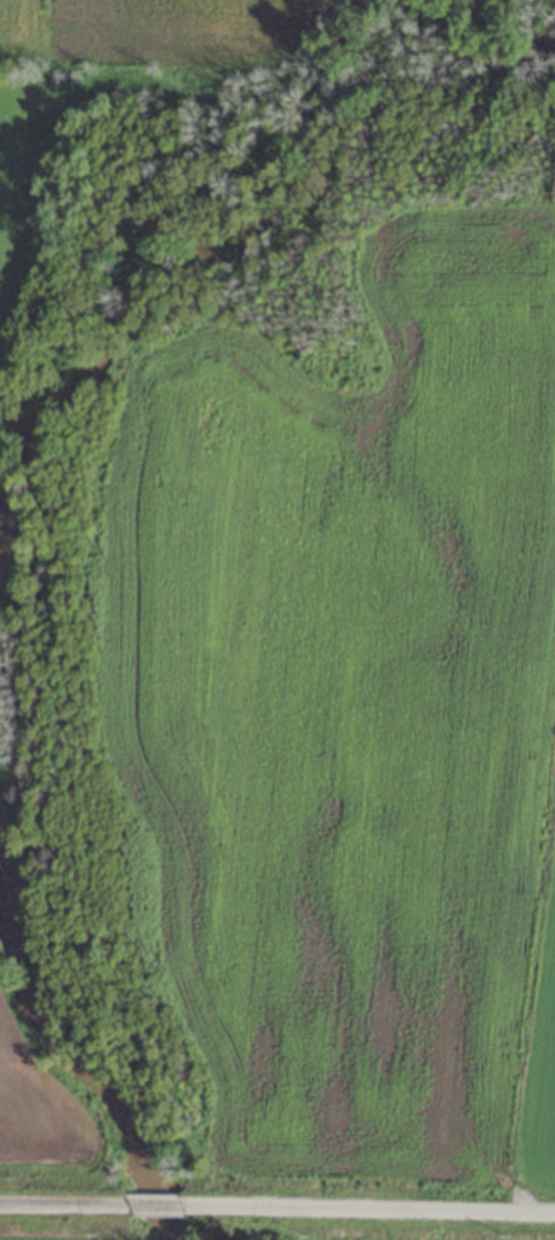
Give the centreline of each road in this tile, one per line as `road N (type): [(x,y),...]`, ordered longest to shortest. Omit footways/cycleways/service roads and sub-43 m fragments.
road 1 (residential): [(0,1204),(554,1211)]

